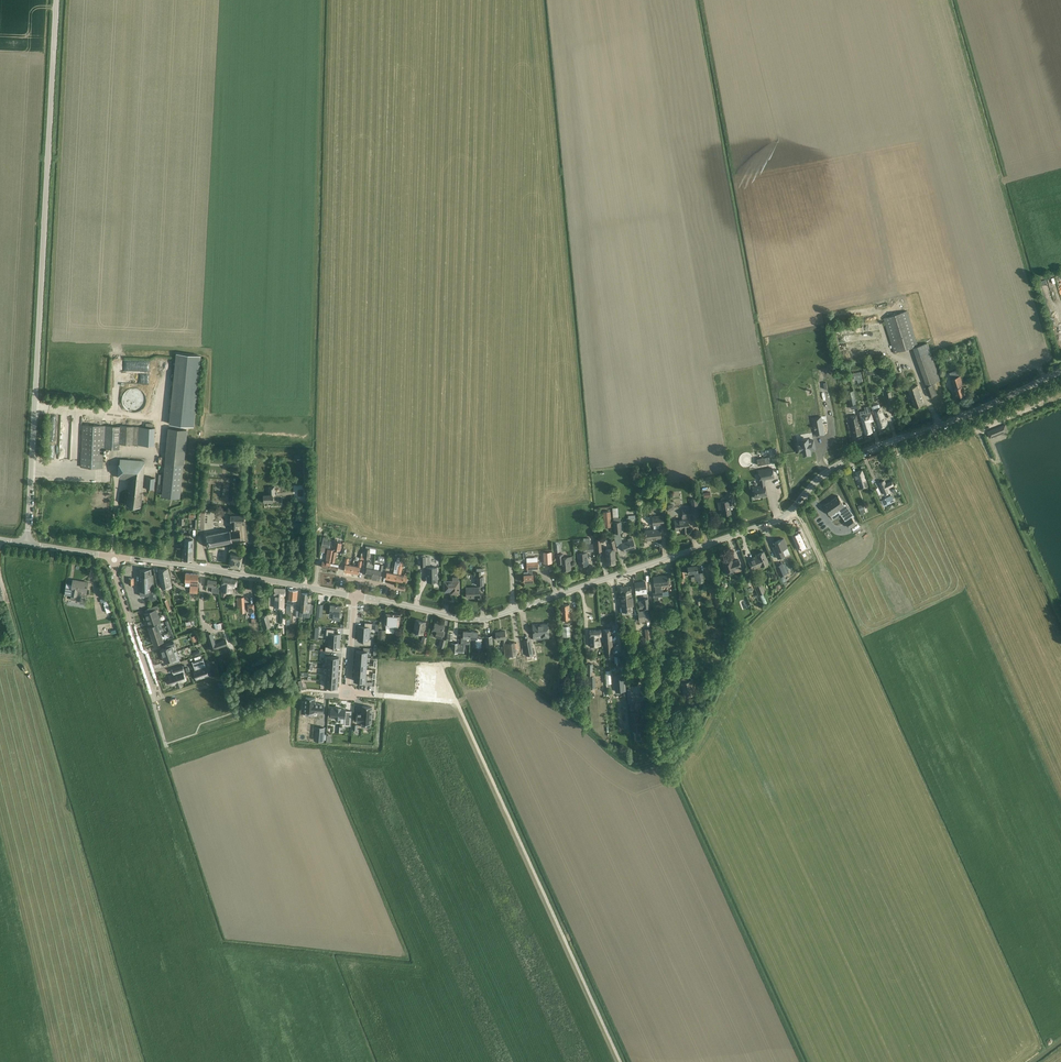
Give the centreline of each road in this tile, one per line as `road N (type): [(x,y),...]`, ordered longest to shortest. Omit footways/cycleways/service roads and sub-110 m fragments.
road 1 (unclassified): [(27,544),(59,0)]
road 2 (tertiary): [(677,553),(772,522),(833,467),(1060,371)]
road 3 (tertiary): [(358,597),(488,618),(677,553)]
road 4 (tertiary): [(113,557),(354,596)]
road 5 (unclassified): [(722,687),(693,664),(685,640),(677,553)]
road 6 (residential): [(113,557),(155,699)]

